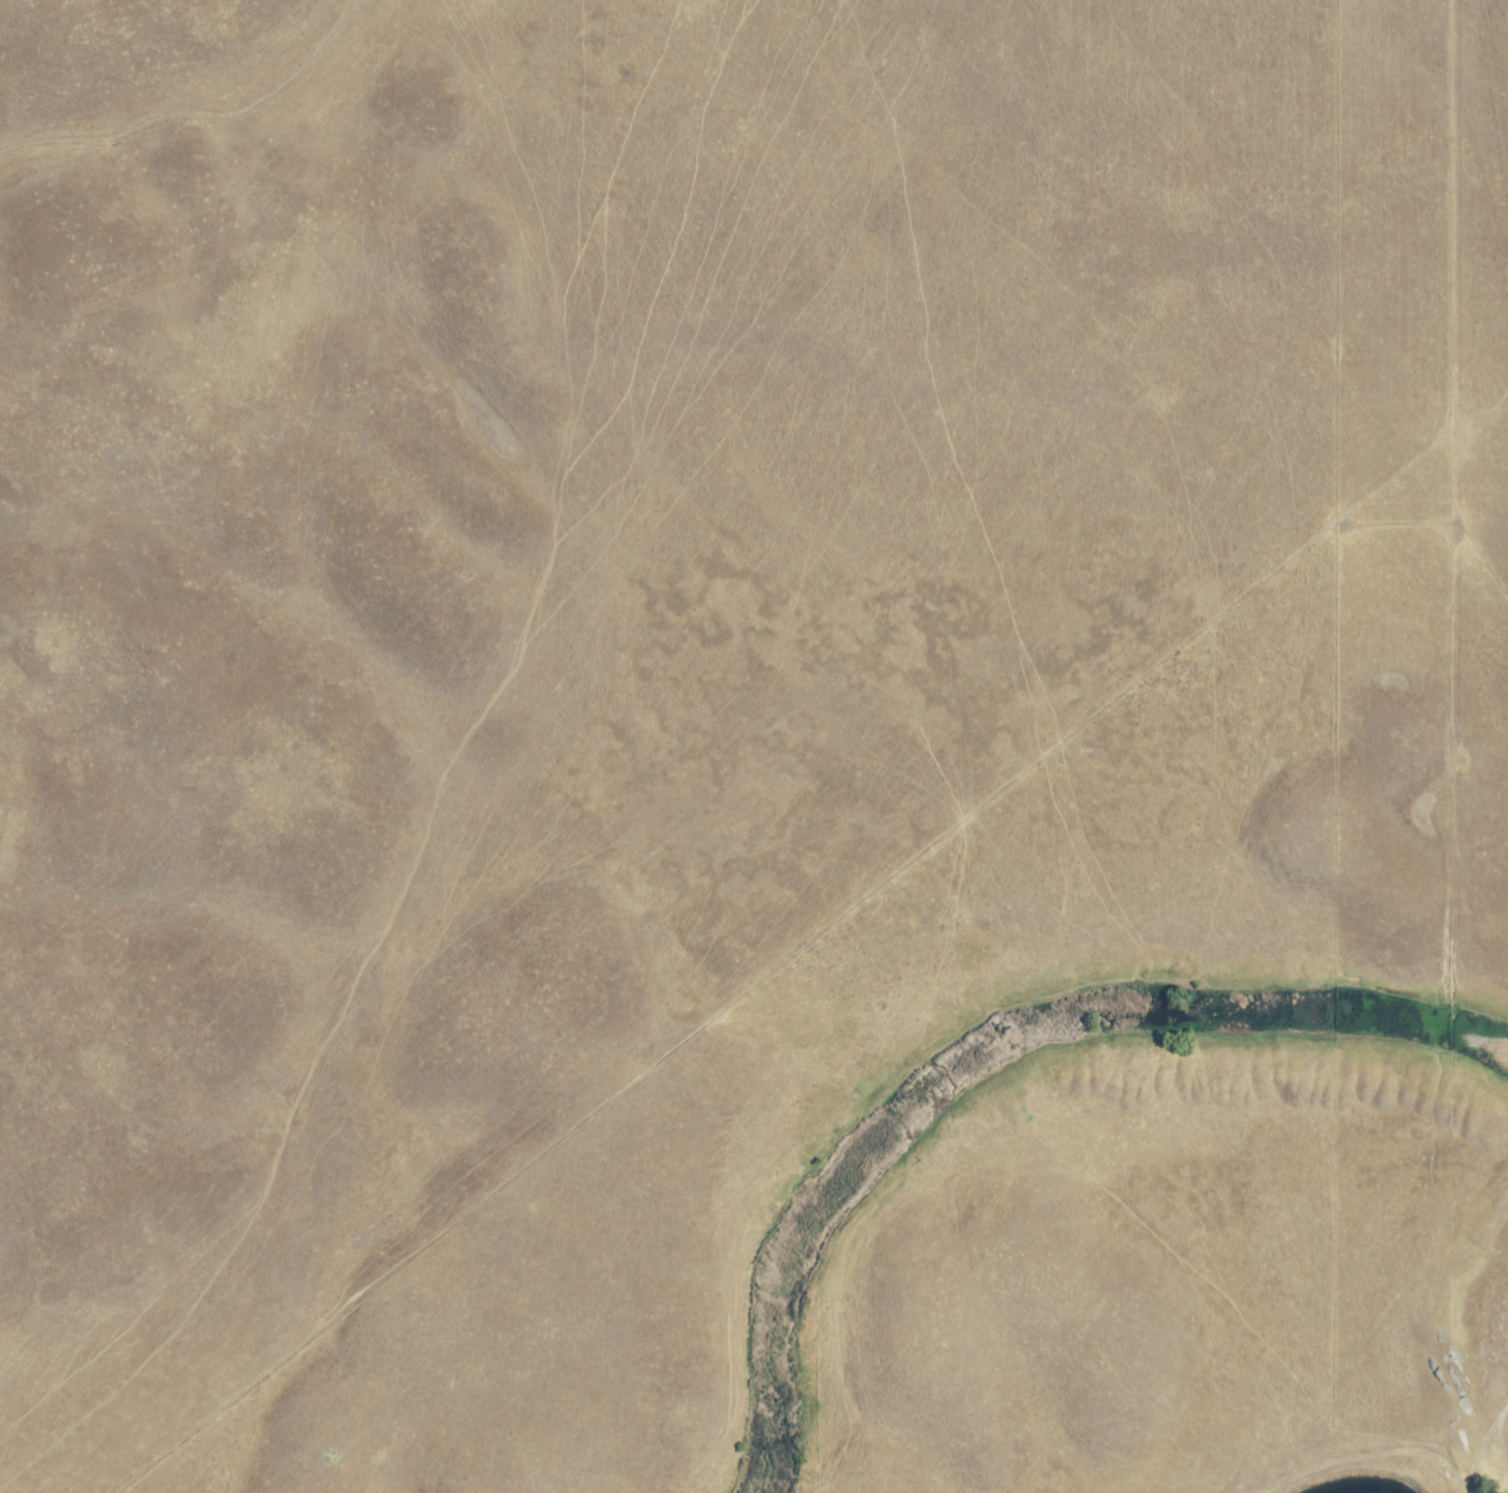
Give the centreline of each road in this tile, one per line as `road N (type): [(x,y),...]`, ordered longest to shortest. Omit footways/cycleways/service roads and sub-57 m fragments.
road 1 (residential): [(1258,1492),(1280,1473),(1366,1453),(1440,1449),(1464,1477),(1465,1492)]

